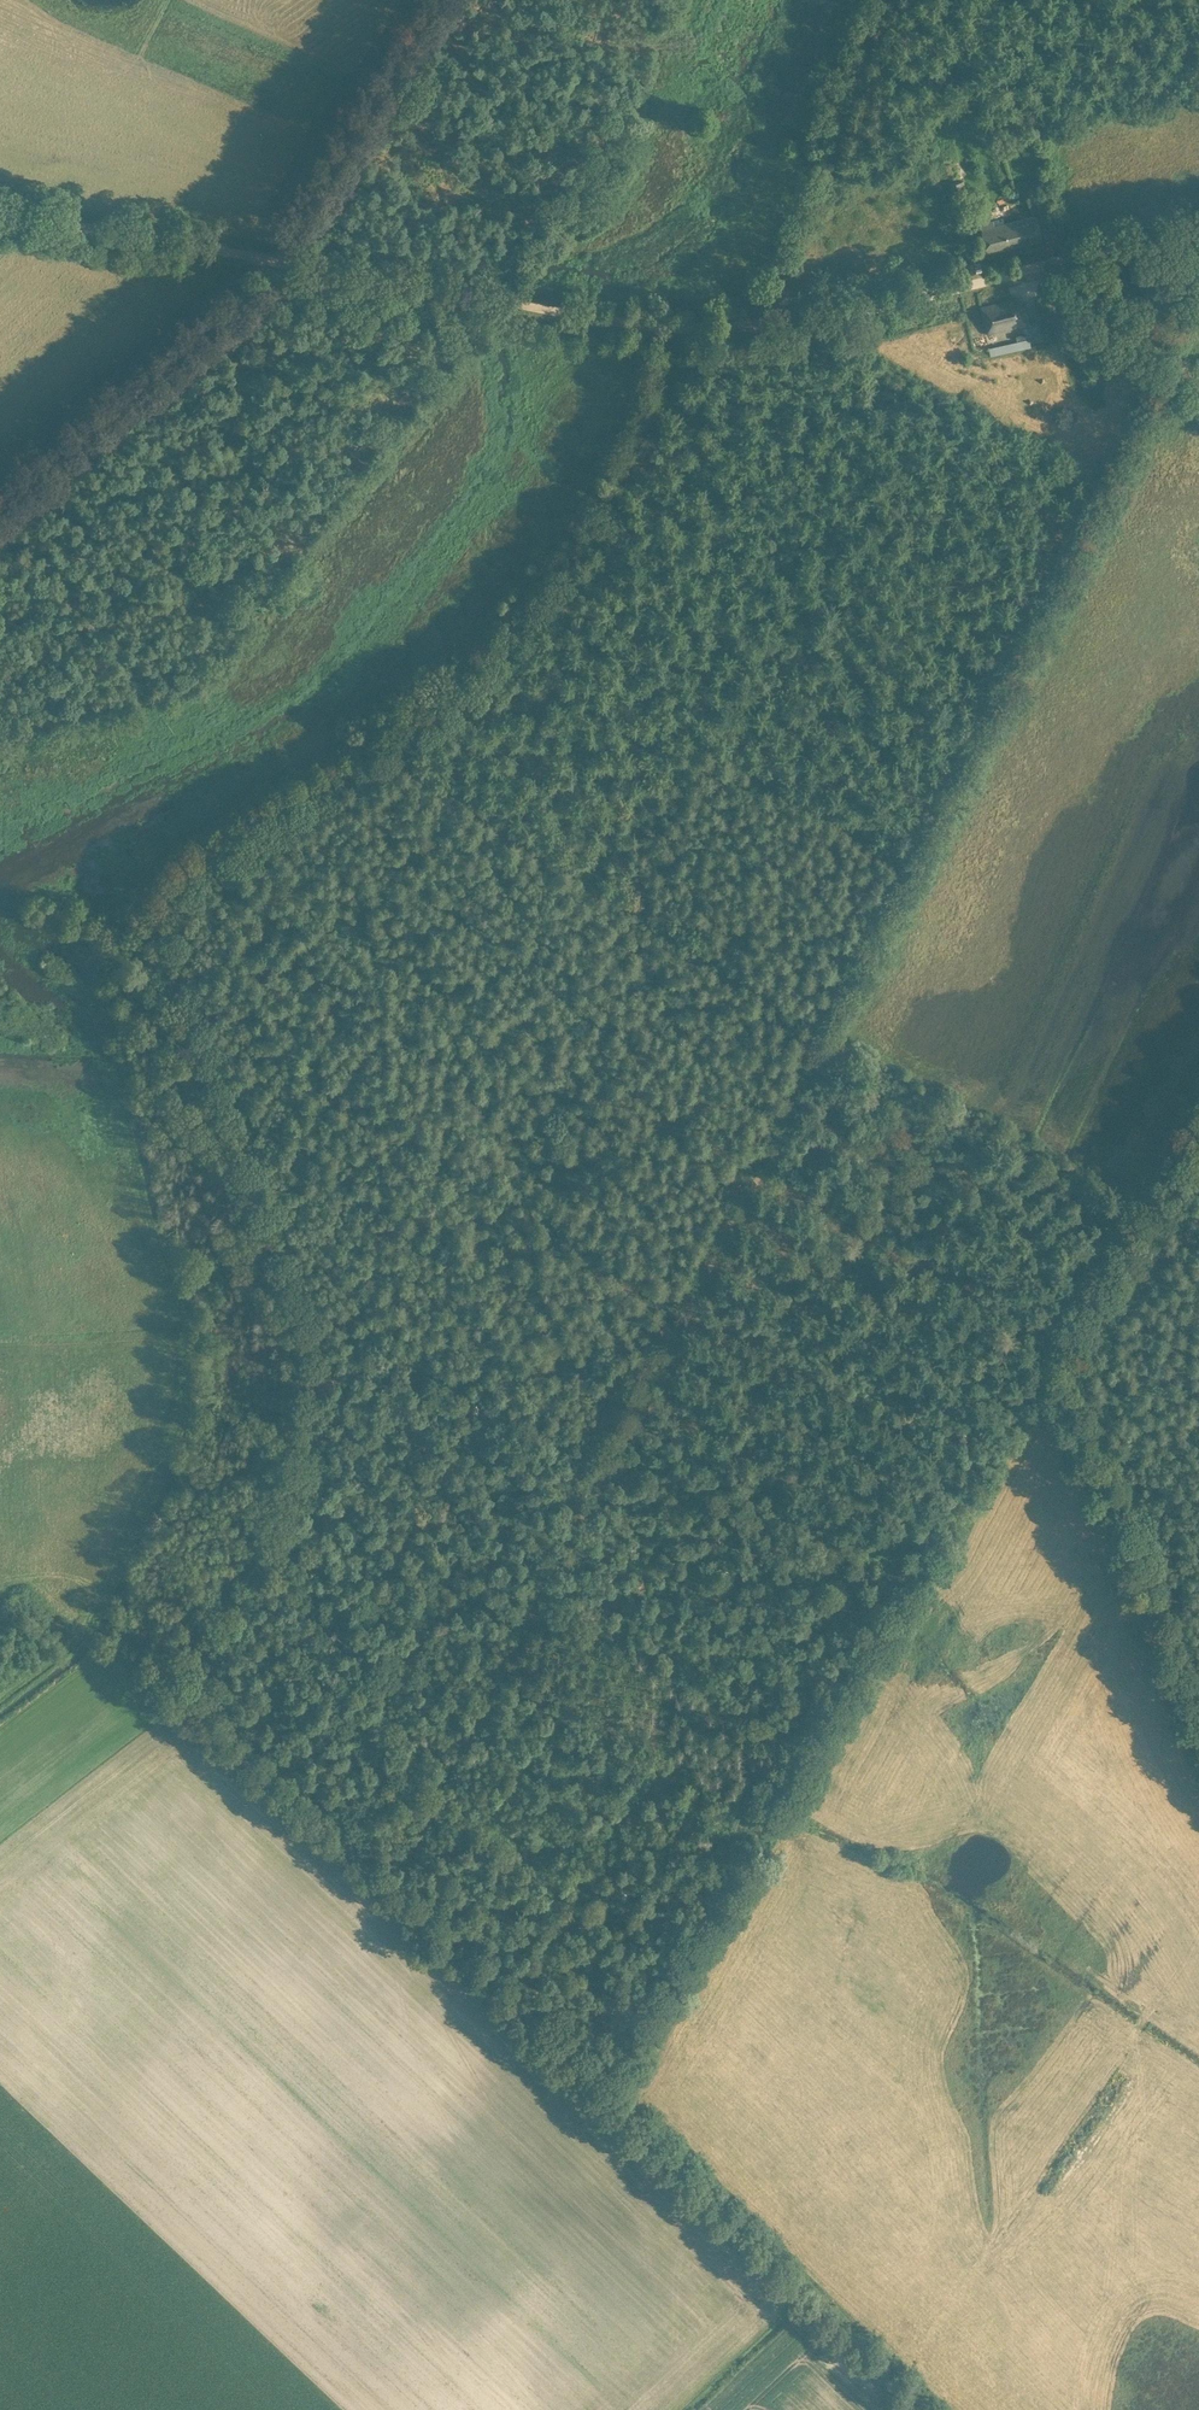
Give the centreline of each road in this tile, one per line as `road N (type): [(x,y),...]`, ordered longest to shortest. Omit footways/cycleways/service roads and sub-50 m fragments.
road 1 (track): [(756,1179),(388,1888)]
road 2 (track): [(274,261),(673,328)]
road 3 (track): [(1062,1348),(1061,1373),(1198,1709)]
road 4 (track): [(1062,1348),(756,1179)]
road 5 (track): [(750,326),(1040,268)]
road 6 (track): [(0,212),(274,261)]
road 7 (track): [(1198,1126),(1062,1348)]
road 8 (track): [(274,261),(385,78)]
road 9 (track): [(1198,377),(1040,268)]
road 10 (track): [(1040,268),(1198,228)]
road 11 (track): [(824,1035),(756,1179)]

